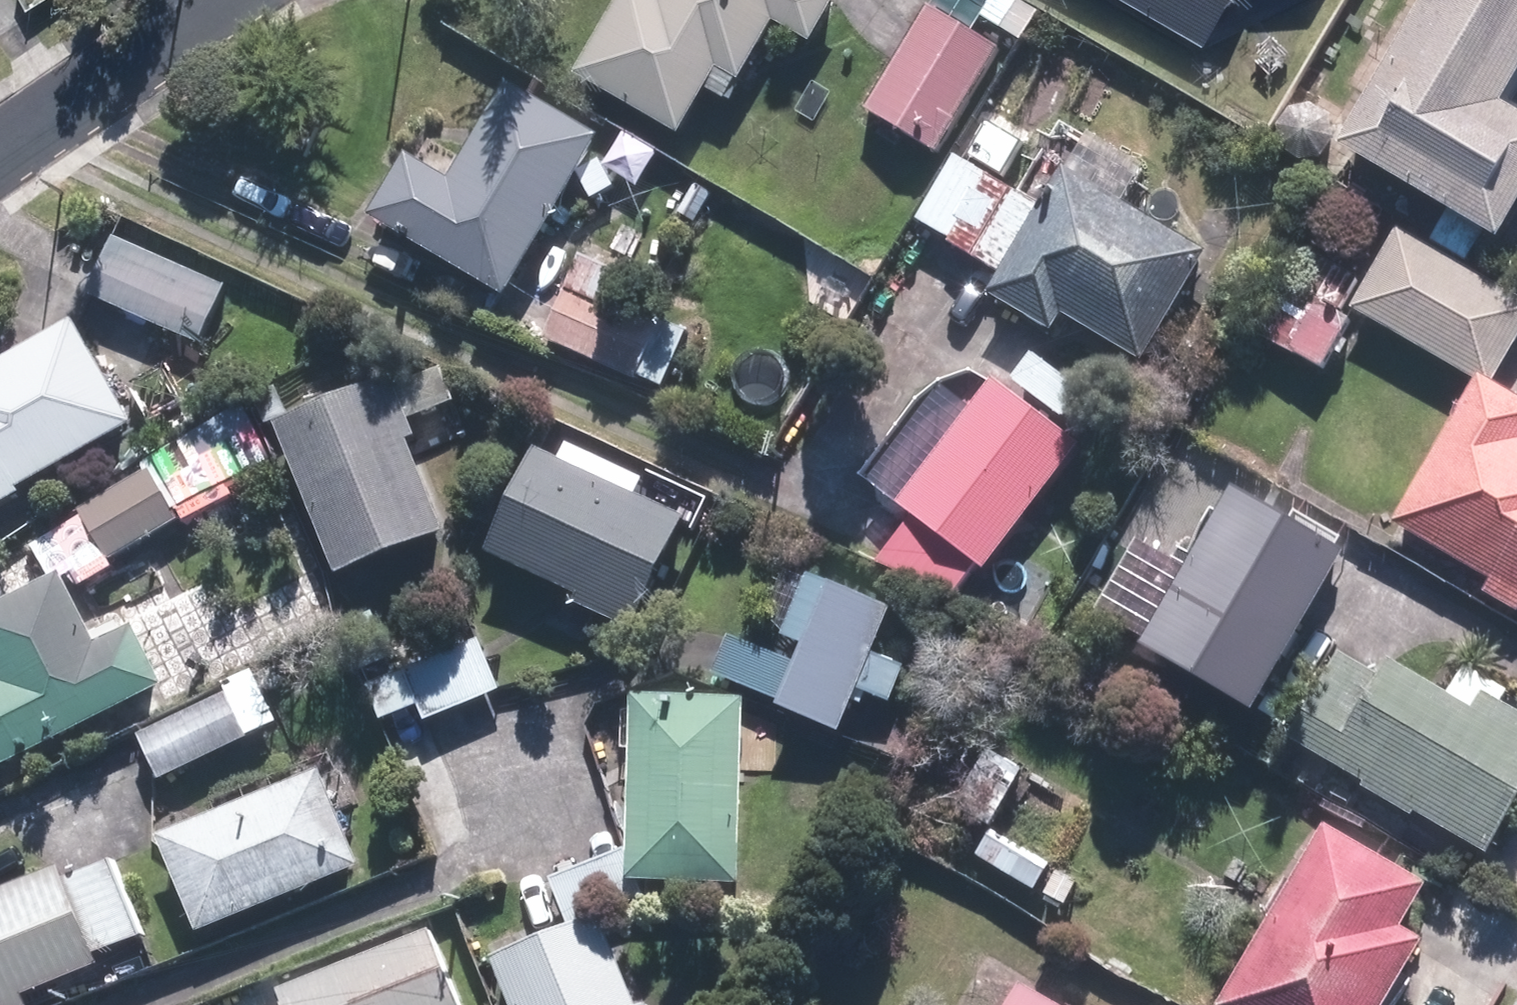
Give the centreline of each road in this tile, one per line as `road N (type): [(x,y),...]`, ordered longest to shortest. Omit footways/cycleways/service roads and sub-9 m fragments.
road 1 (residential): [(232,0),(0,158)]

